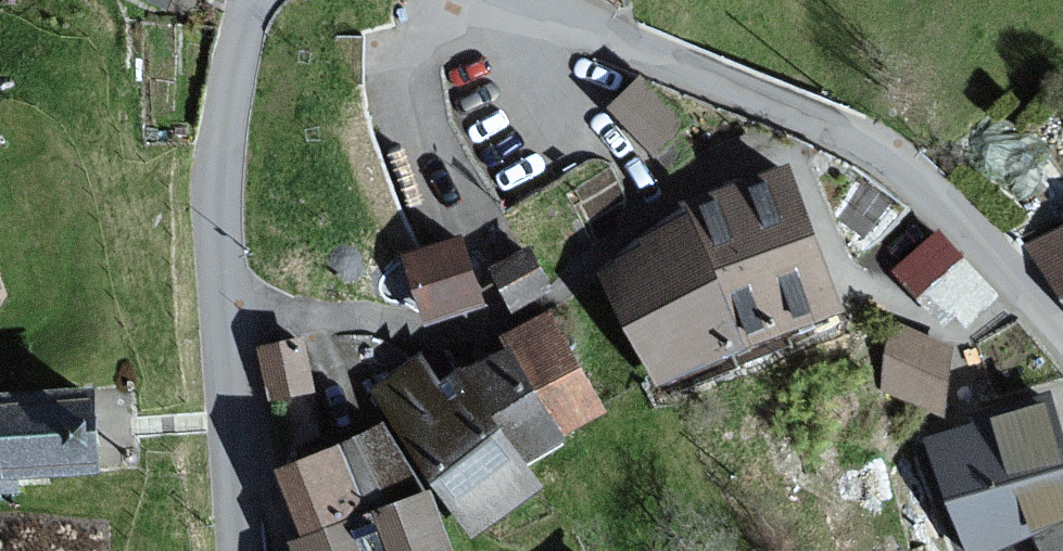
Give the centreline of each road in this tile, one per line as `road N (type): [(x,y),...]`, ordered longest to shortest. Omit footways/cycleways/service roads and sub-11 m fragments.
road 1 (residential): [(1062,333),(878,150),(531,0)]
road 2 (residential): [(255,0),(220,145),(240,550)]

